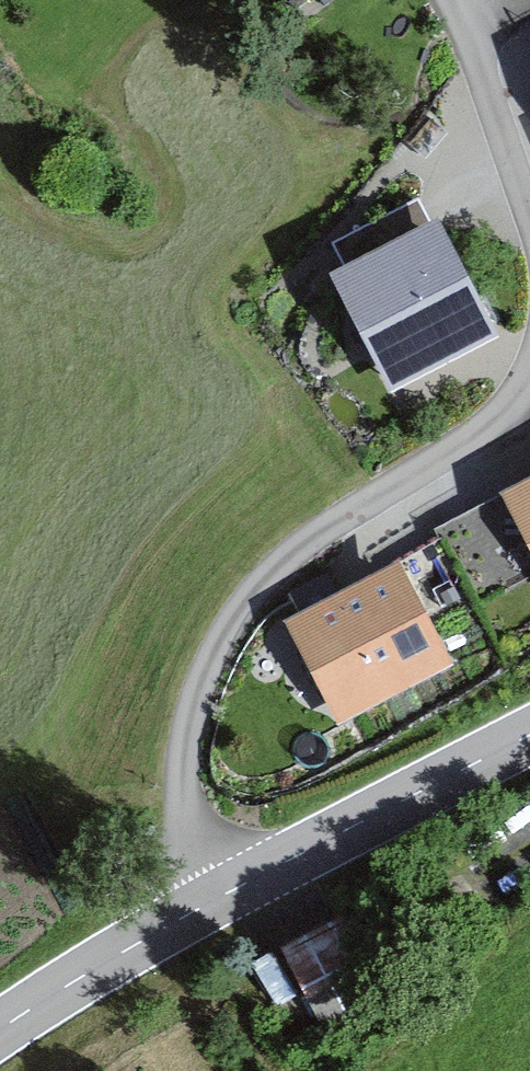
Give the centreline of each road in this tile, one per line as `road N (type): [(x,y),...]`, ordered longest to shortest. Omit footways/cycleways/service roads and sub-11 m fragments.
road 1 (unclassified): [(529,403),(500,435),(356,515),(244,599),(193,713),(196,823),(214,906)]
road 2 (tertiary): [(214,906),(529,736)]
road 3 (tertiary): [(0,1036),(214,906)]
road 4 (unclassified): [(457,0),(529,174)]

